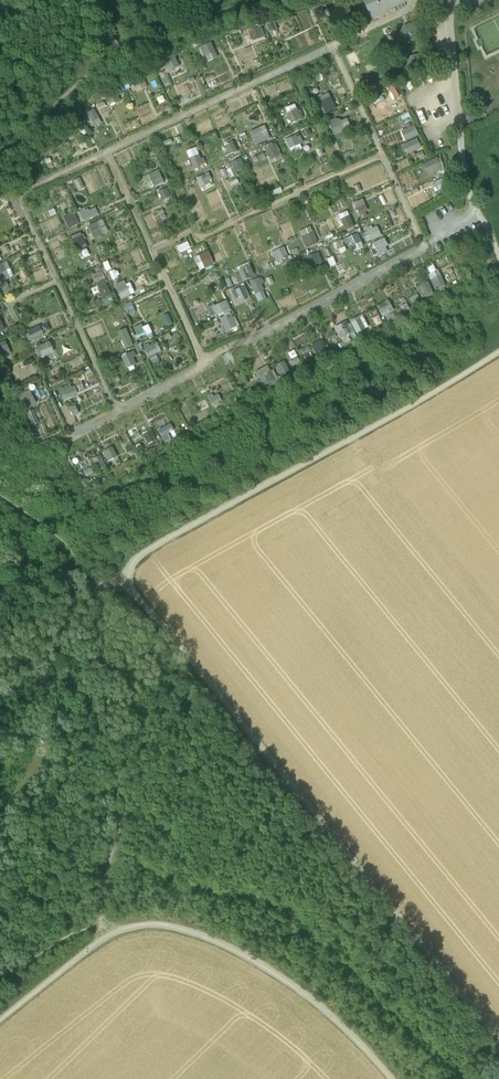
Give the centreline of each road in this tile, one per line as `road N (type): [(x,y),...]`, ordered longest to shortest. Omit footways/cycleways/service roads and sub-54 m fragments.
road 1 (track): [(498,1038),(132,592),(127,573)]
road 2 (track): [(127,573),(135,558),(498,352)]
road 3 (track): [(279,0),(129,60),(0,173)]
road 4 (track): [(111,948),(169,932),(228,950),(304,994),(394,1078)]
road 5 (track): [(106,659),(121,730),(126,842),(107,910),(111,948)]
road 6 (track): [(0,1036),(111,948)]
road 7 (track): [(0,984),(107,926)]

